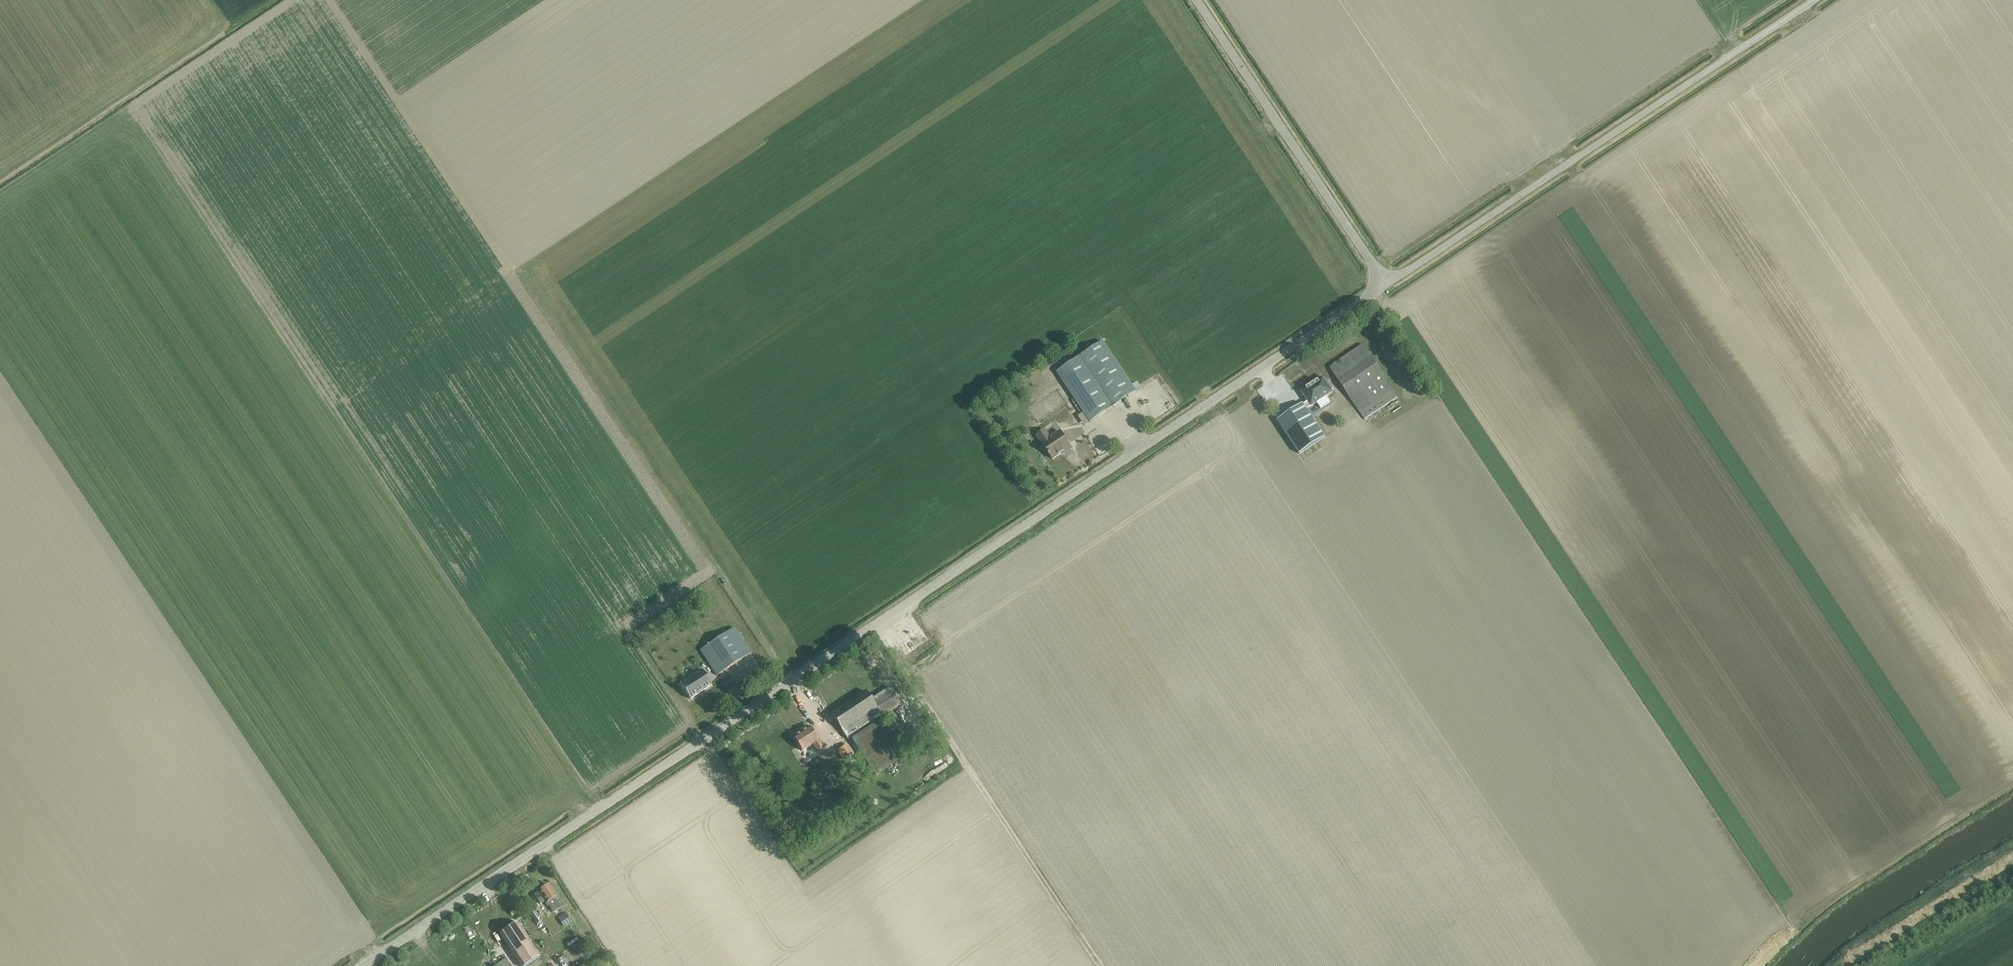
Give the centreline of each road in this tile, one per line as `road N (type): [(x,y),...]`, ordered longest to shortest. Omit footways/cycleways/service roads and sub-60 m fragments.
road 1 (unclassified): [(361,965),(1386,285)]
road 2 (unclassified): [(1386,285),(1805,0)]
road 3 (unclassified): [(1386,285),(1197,0)]

